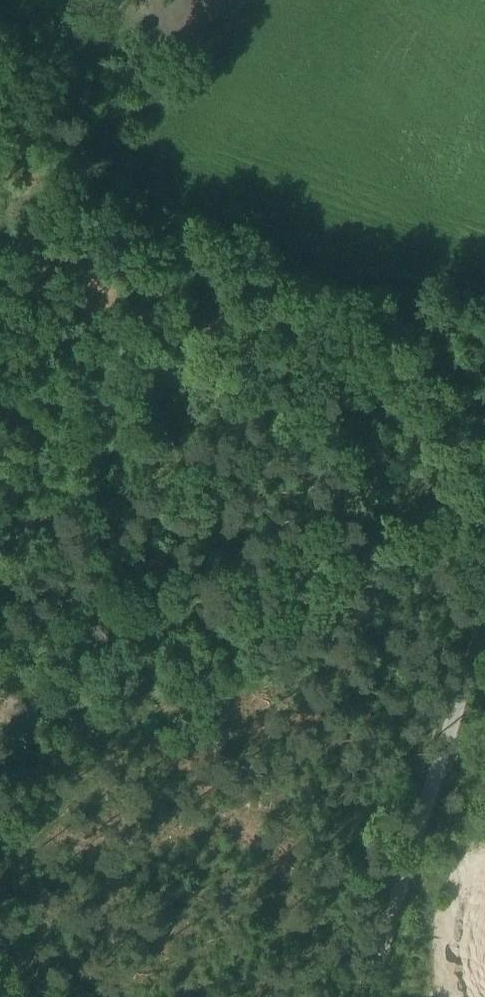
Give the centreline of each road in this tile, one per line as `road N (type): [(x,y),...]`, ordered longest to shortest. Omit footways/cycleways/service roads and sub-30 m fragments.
road 1 (unclassified): [(367,996),(484,613)]

